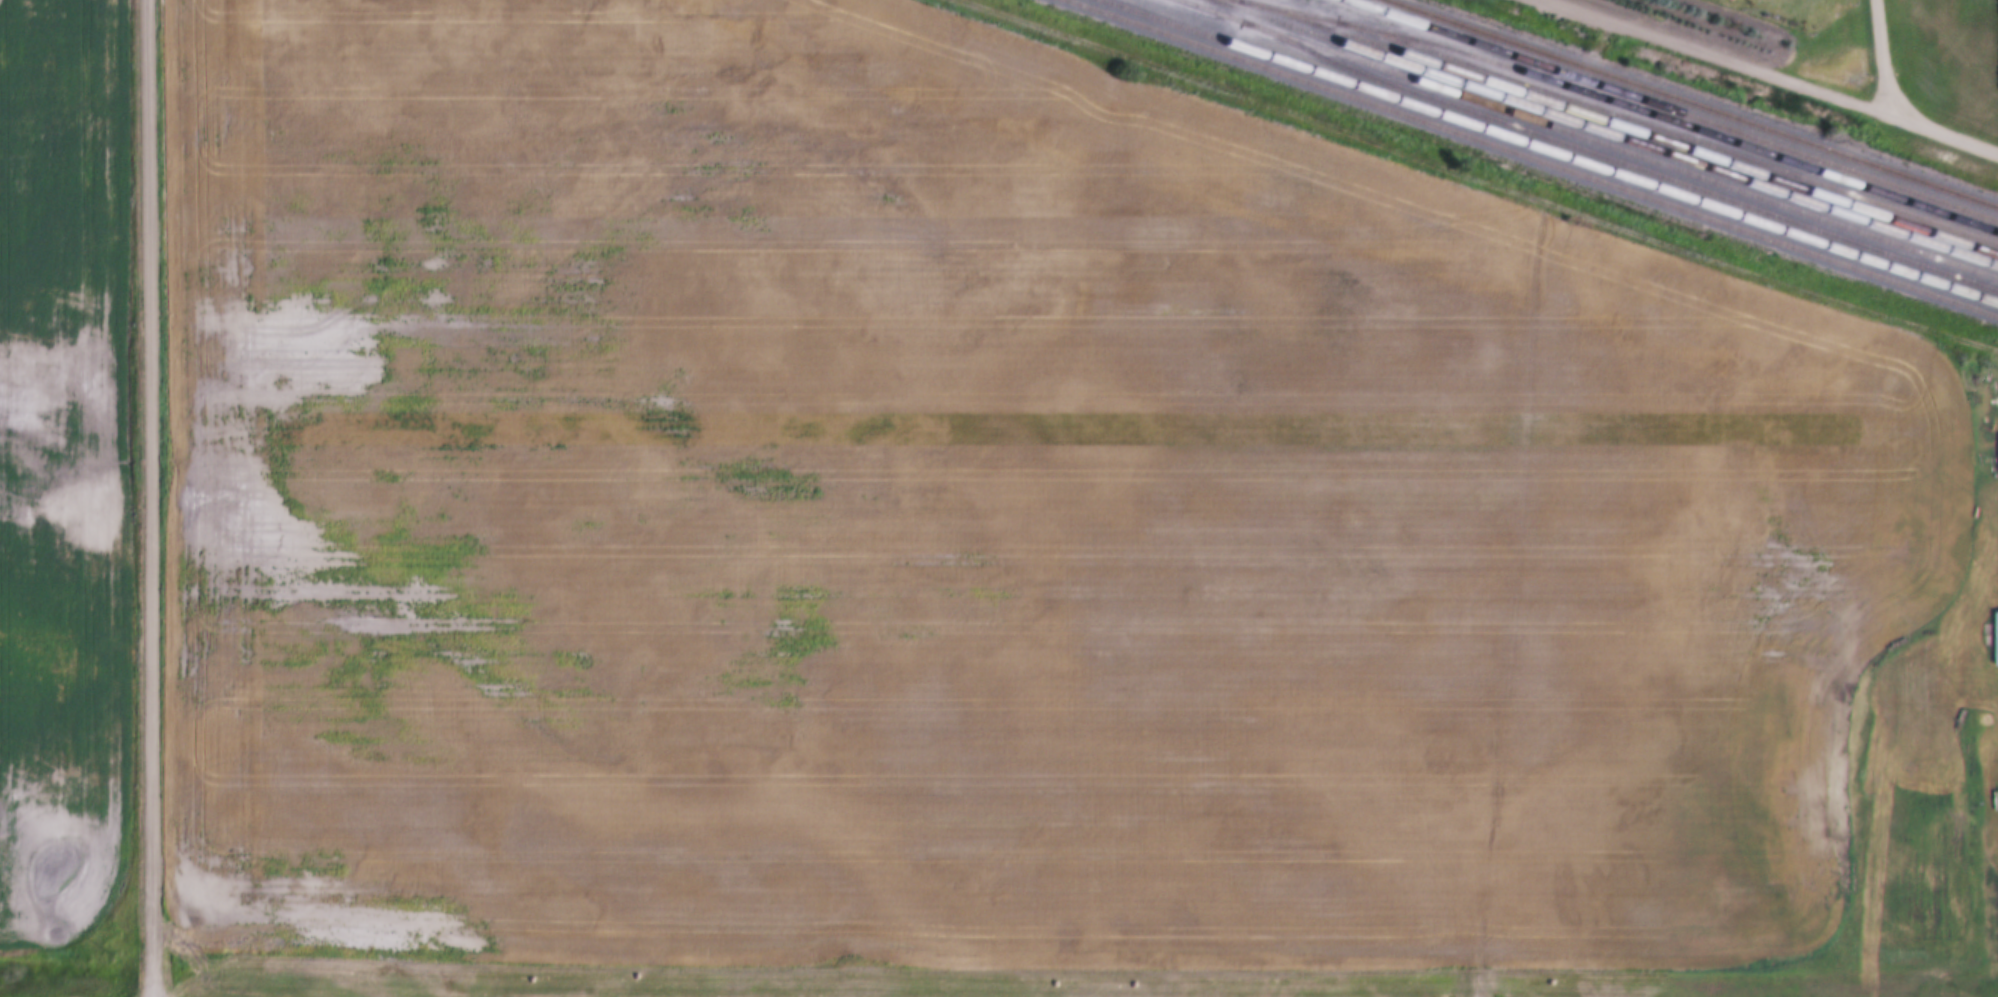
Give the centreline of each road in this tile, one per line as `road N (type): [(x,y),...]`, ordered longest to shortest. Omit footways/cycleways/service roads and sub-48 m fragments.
road 1 (residential): [(156,996),(150,0)]
road 2 (residential): [(1997,145),(1573,0)]

